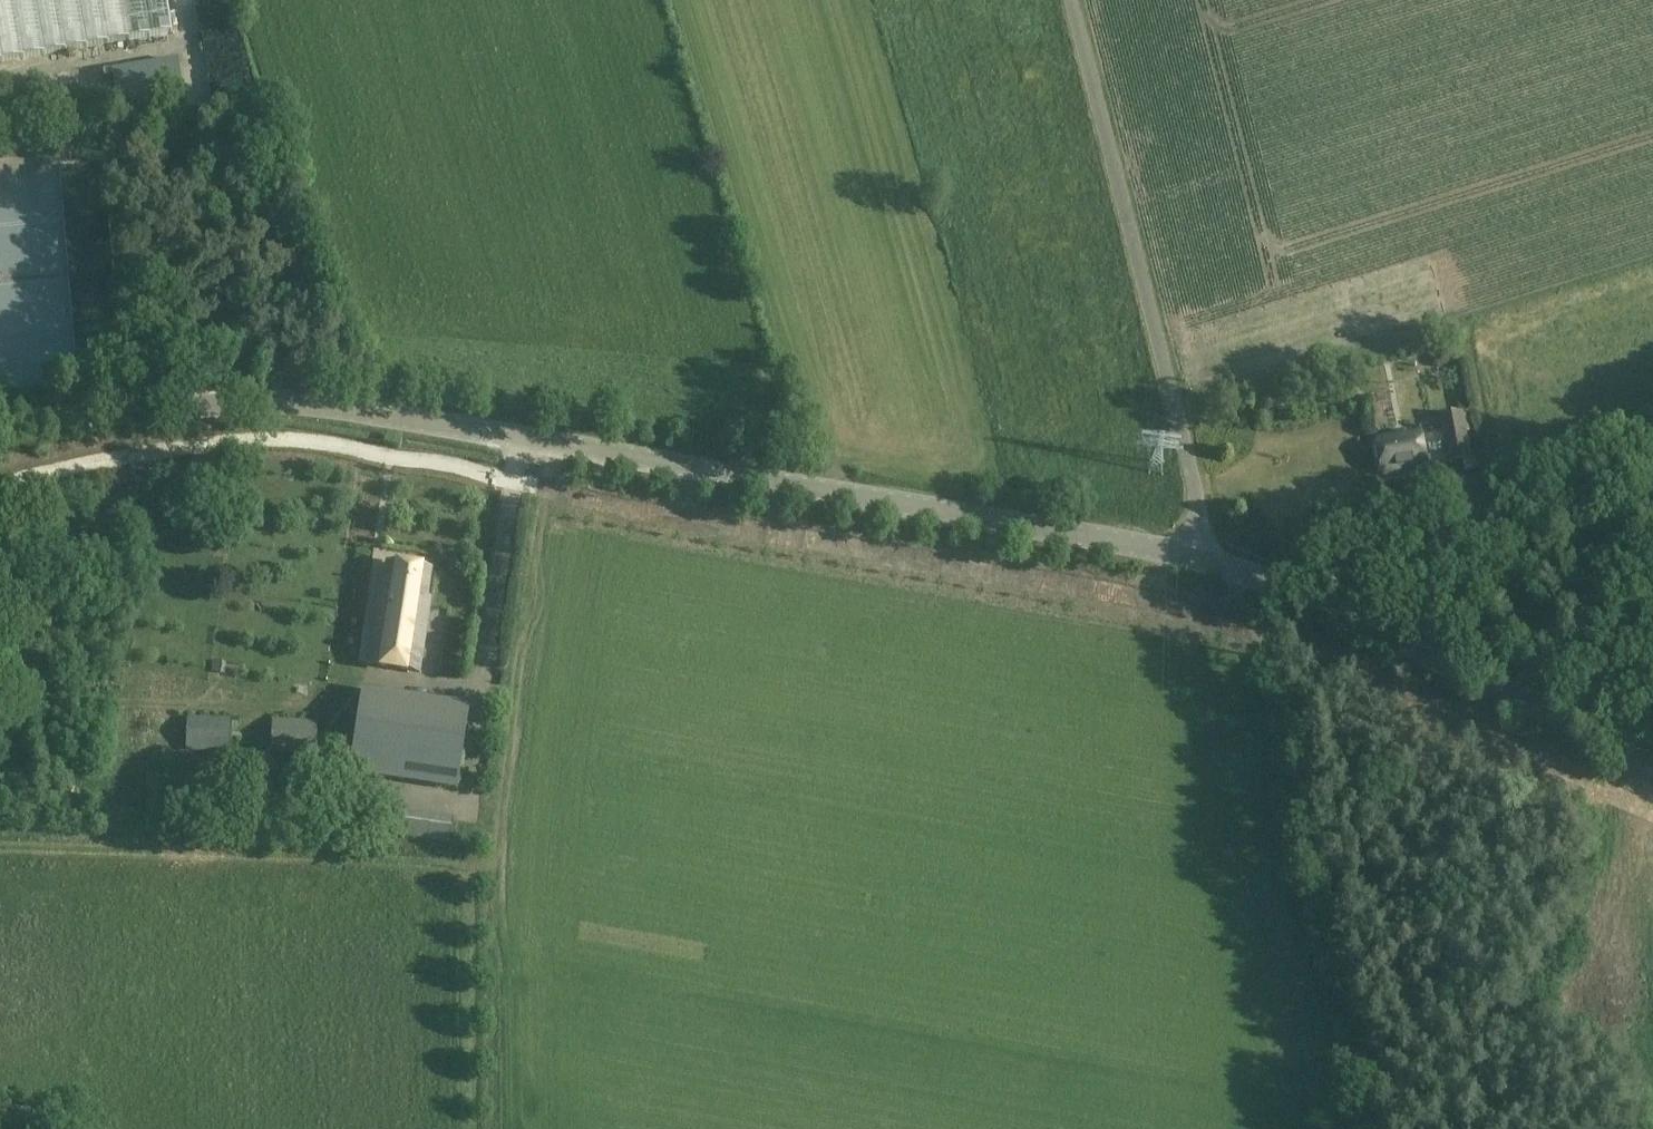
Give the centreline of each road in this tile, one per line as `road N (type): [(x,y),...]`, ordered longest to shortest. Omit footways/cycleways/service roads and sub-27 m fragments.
road 1 (unclassified): [(0,415),(249,398),(357,409),(853,496)]
road 2 (unclassified): [(1652,761),(1208,557),(853,496)]

